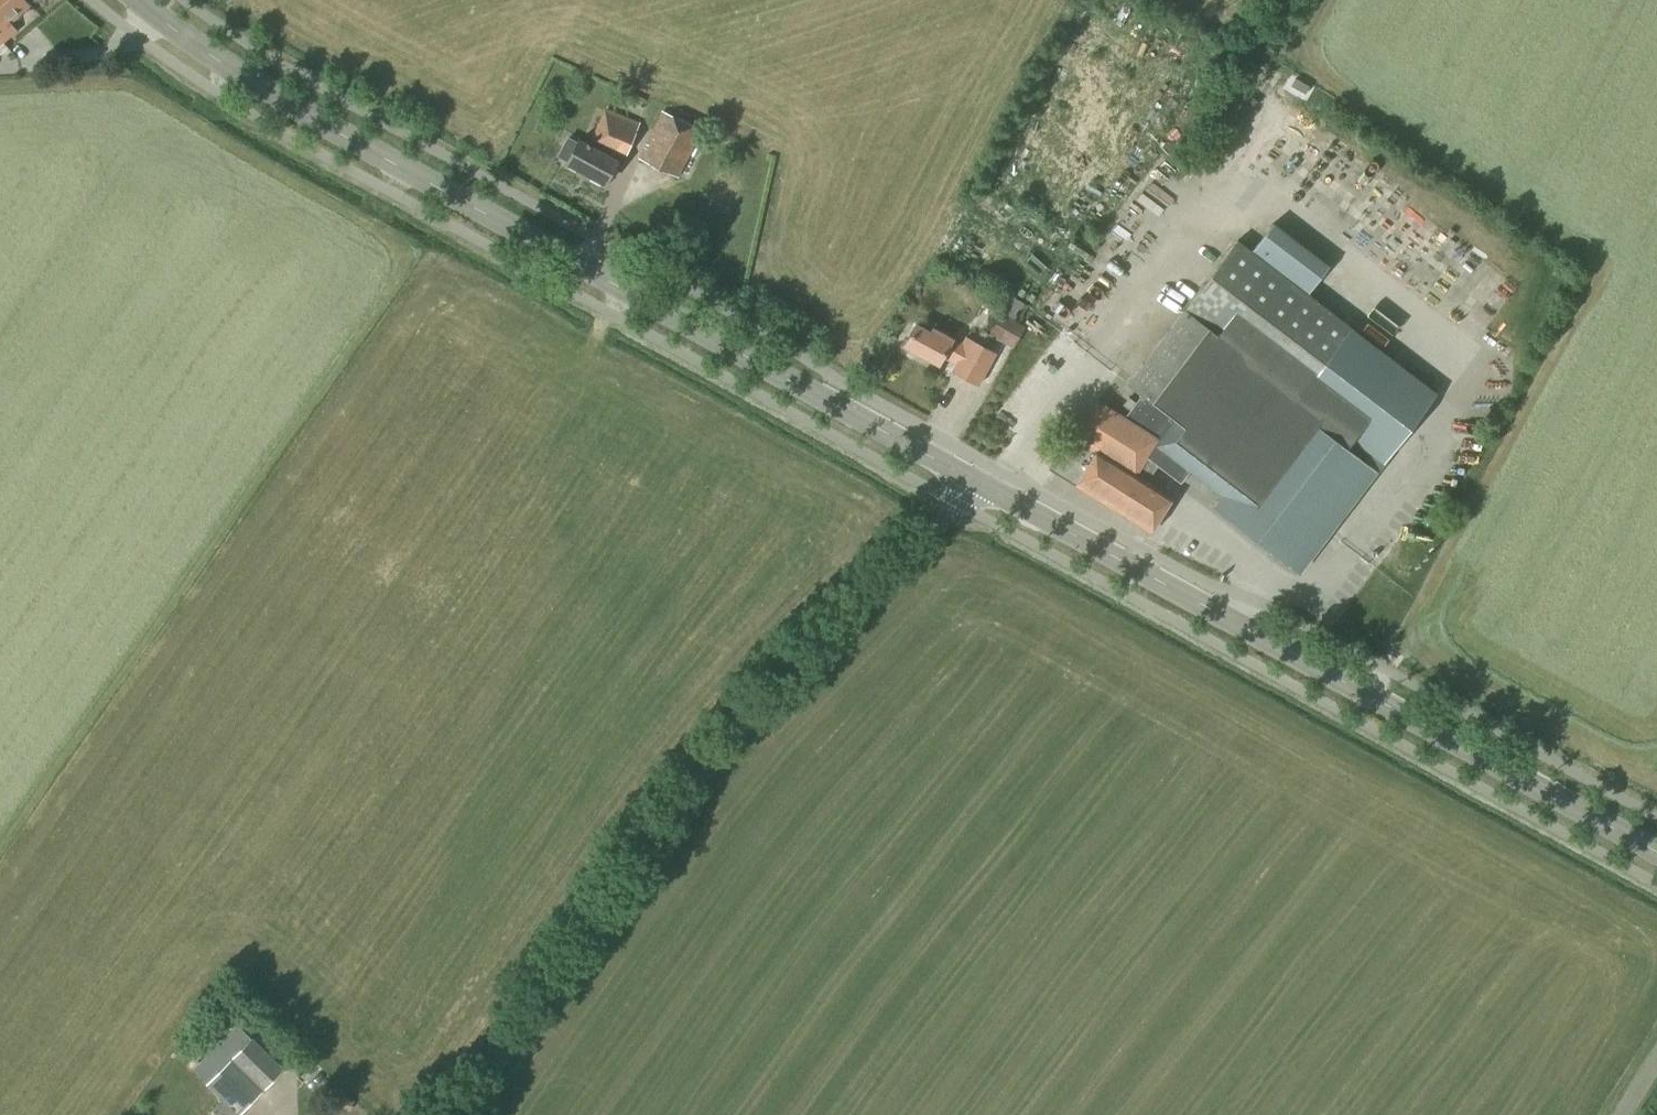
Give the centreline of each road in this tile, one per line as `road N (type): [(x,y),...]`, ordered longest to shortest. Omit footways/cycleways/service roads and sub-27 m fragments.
road 1 (tertiary): [(980,477),(258,80),(140,0)]
road 2 (unclassified): [(453,1114),(763,703),(980,477)]
road 3 (tertiary): [(1656,853),(980,477)]

